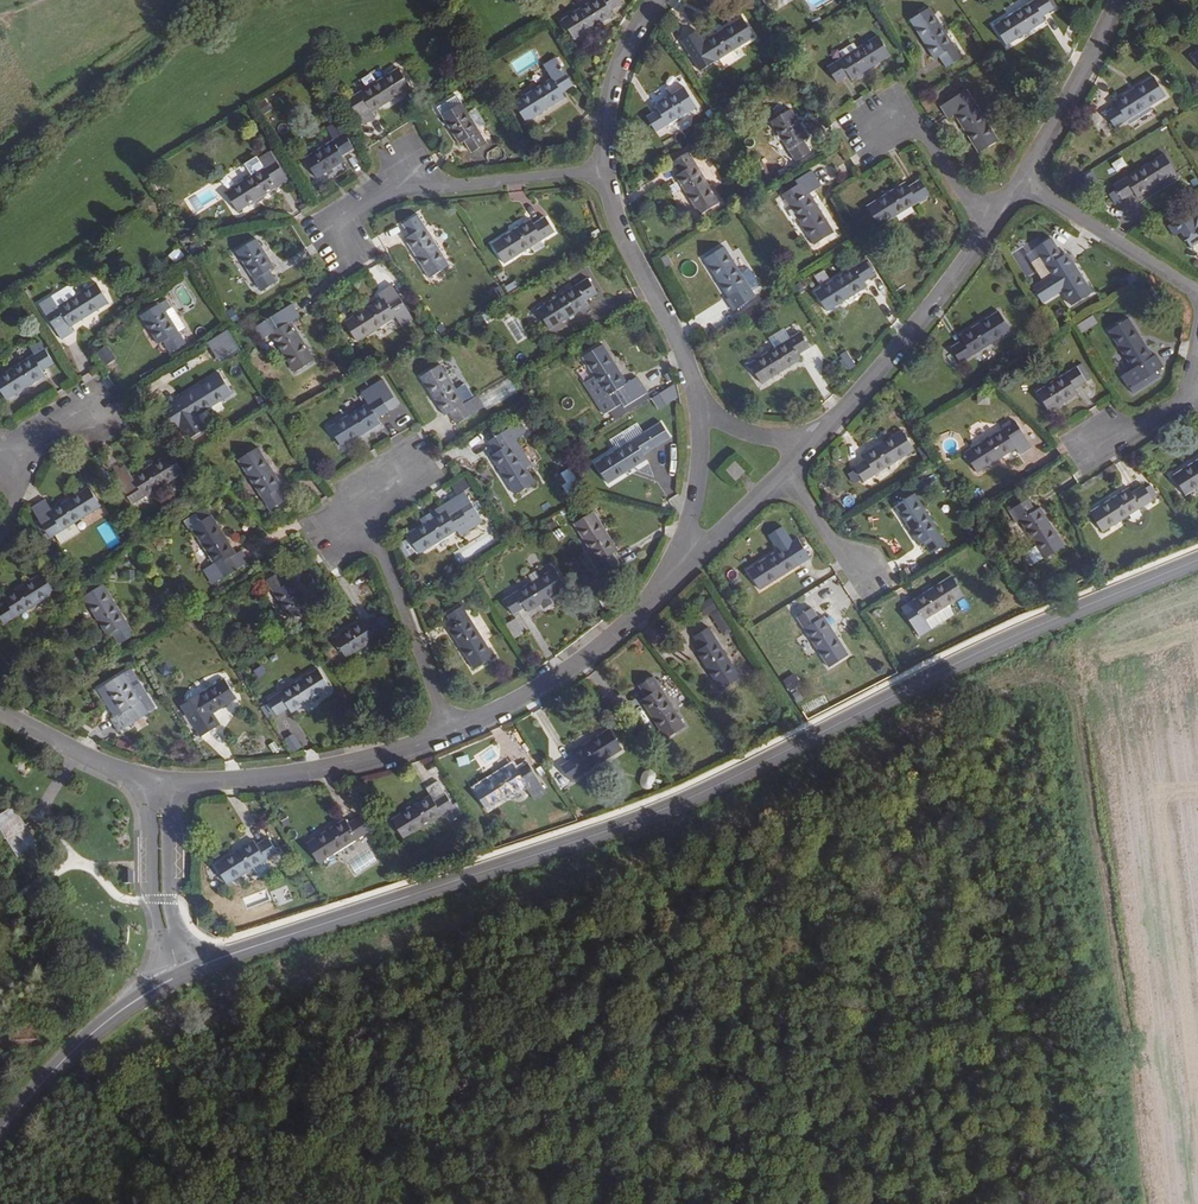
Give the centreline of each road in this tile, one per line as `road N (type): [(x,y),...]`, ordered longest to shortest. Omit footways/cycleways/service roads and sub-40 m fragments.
road 1 (tertiary): [(1197,561),(987,649),(667,805),(179,974)]
road 2 (residential): [(603,171),(453,188),(429,174),(412,147),(392,159),(389,185),(350,211),(342,239)]
road 3 (residential): [(450,733),(381,553),(352,515),(405,472)]
road 4 (residential): [(450,733),(327,770),(162,782)]
road 5 (residential): [(681,568),(578,663),(450,733)]
road 6 (residential): [(807,445),(906,337),(986,229)]
road 7 (residential): [(603,171),(679,333),(705,414)]
road 8 (tertiary): [(179,974),(79,1044),(0,1129)]
road 9 (residential): [(1022,182),(1197,297)]
road 10 (residential): [(1022,182),(1119,0)]
road 11 (residential): [(162,782),(162,860),(179,974)]
road 12 (residential): [(0,535),(20,450),(85,411),(110,422)]
road 13 (residential): [(659,0),(617,70),(603,171)]
road 14 (residential): [(162,782),(136,778),(0,712)]
road 15 (residential): [(878,127),(919,125),(986,229)]
road 16 (residential): [(705,414),(681,568)]
road 17 (residential): [(783,471),(847,561),(878,576)]
road 18 (residential): [(783,471),(681,568)]

